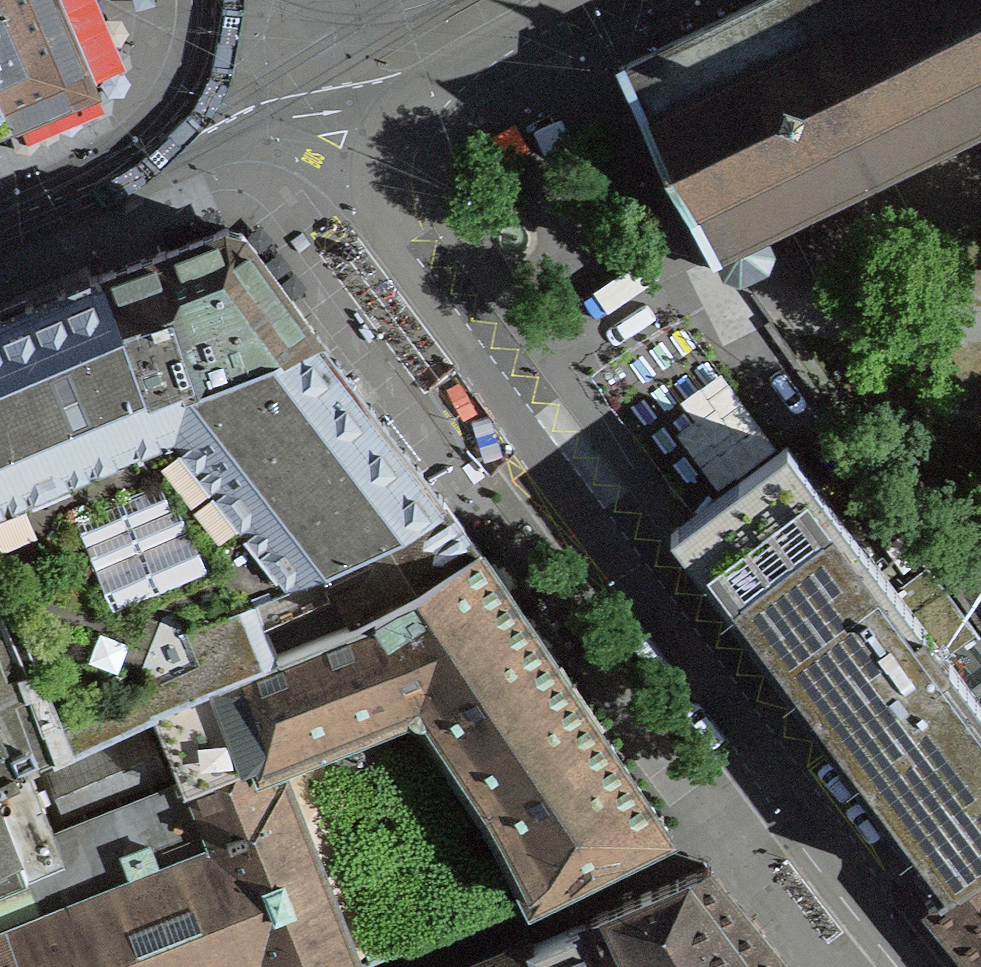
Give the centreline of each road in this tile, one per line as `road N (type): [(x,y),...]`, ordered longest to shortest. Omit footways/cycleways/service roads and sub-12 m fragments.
road 1 (residential): [(795,809),(422,291),(311,116)]
road 2 (residential): [(418,966),(795,809)]
road 3 (residential): [(0,222),(70,191),(311,116)]
road 4 (residential): [(311,116),(394,95),(593,0)]
road 5 (residential): [(927,966),(795,809)]
road 6 (residential): [(311,116),(281,104),(231,0)]

